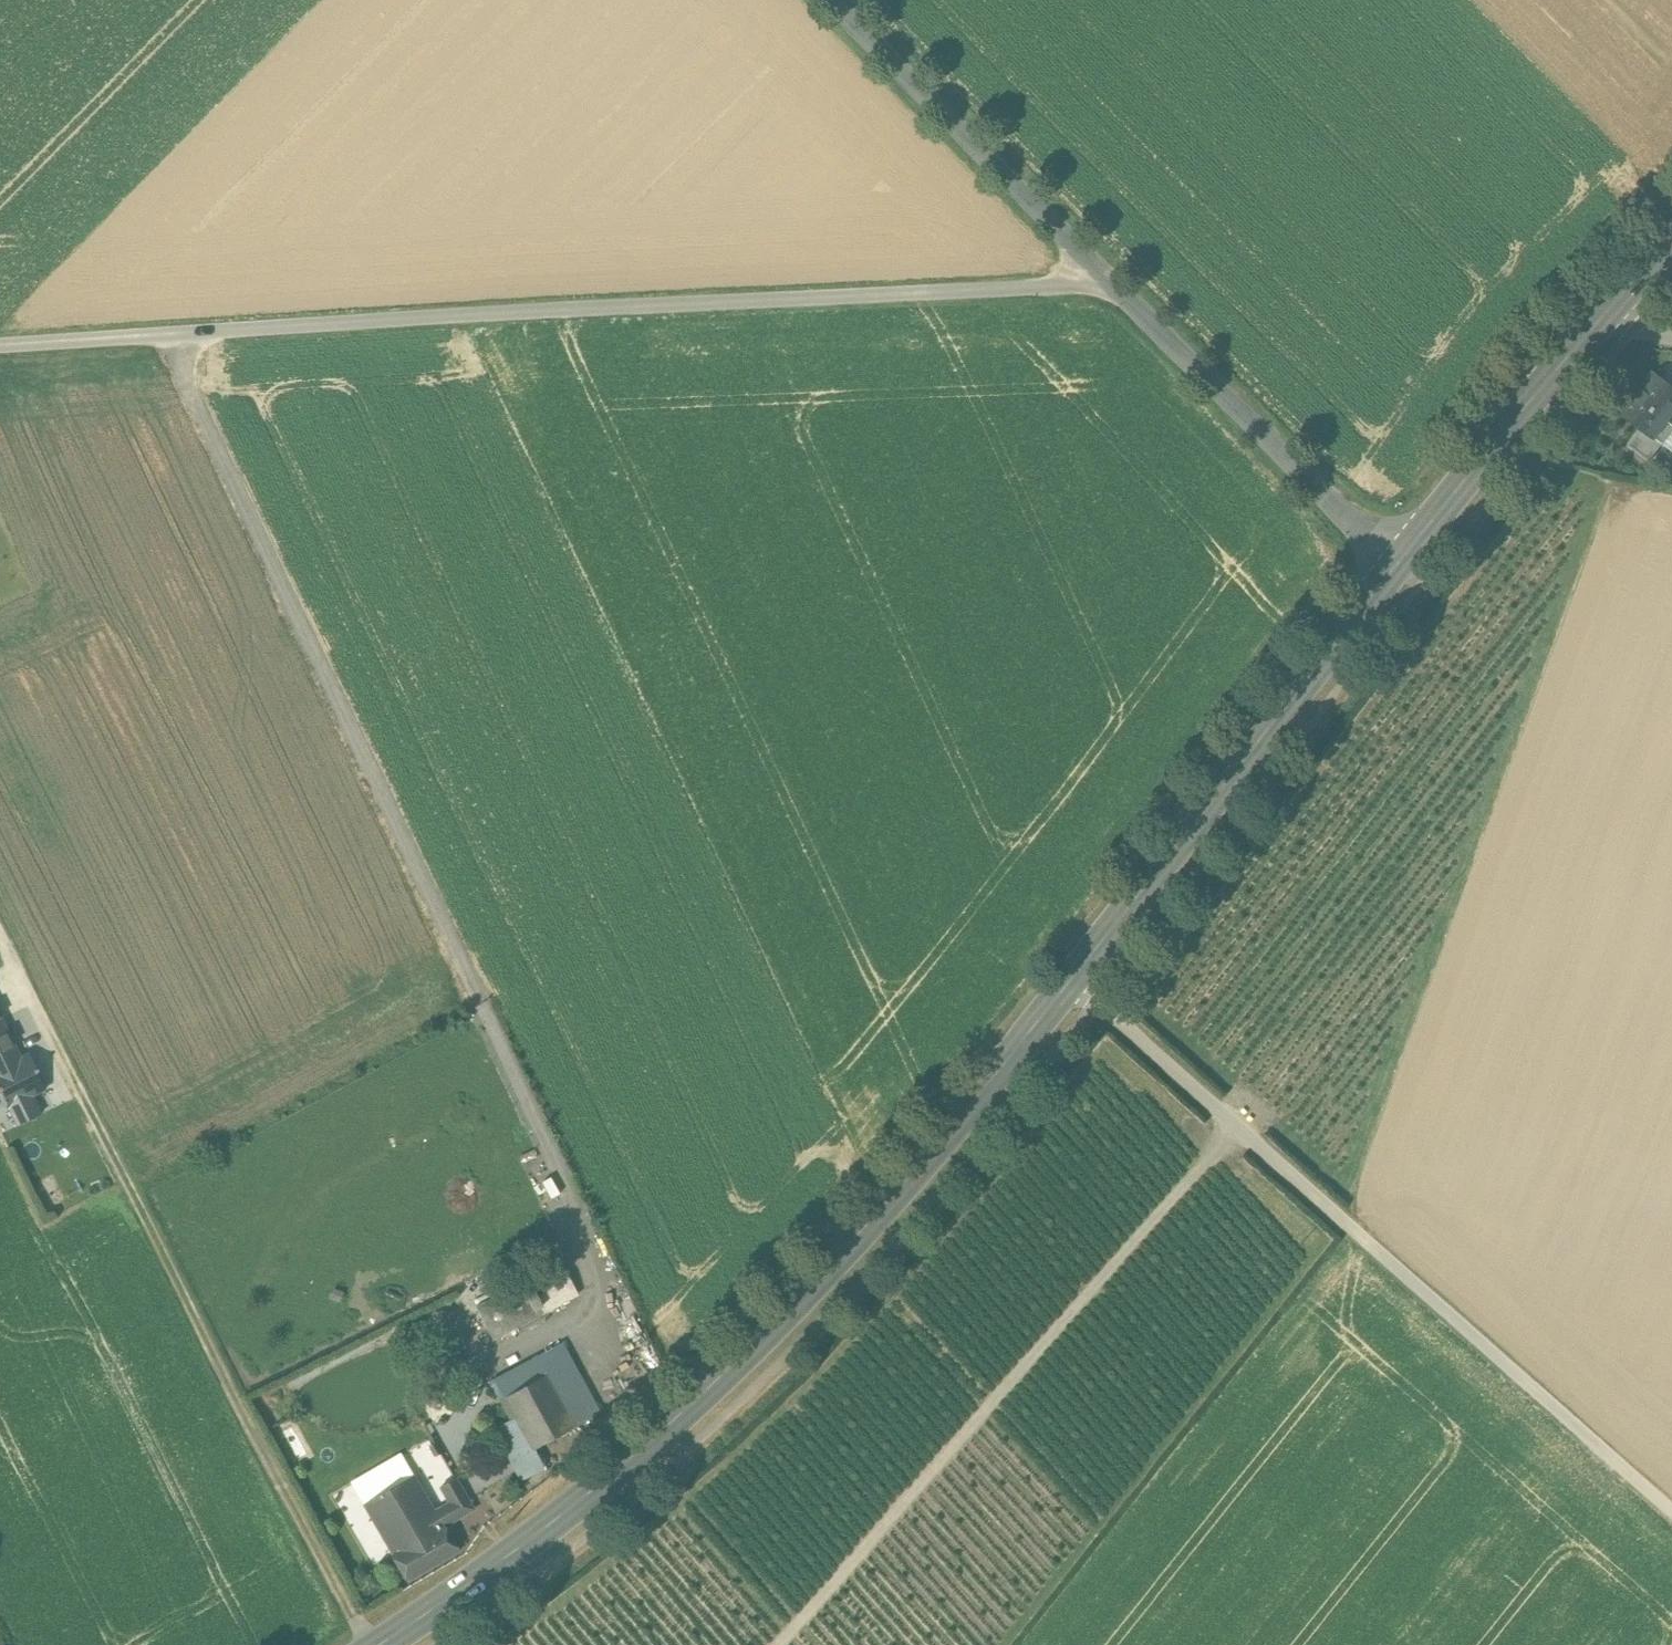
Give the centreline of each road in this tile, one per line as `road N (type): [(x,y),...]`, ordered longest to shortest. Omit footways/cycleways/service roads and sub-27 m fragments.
road 1 (track): [(1112,286),(0,347)]
road 2 (primary): [(1078,985),(819,1280),(707,1390),(566,1510),(383,1644)]
road 3 (track): [(373,1644),(242,1407),(0,929)]
road 4 (tertiary): [(831,0),(1396,566)]
road 5 (unclassified): [(1671,1509),(1078,985)]
road 6 (track): [(782,1644),(1238,1125)]
road 7 (primary): [(1396,566),(1078,985)]
road 8 (primary): [(1607,319),(1396,566)]

